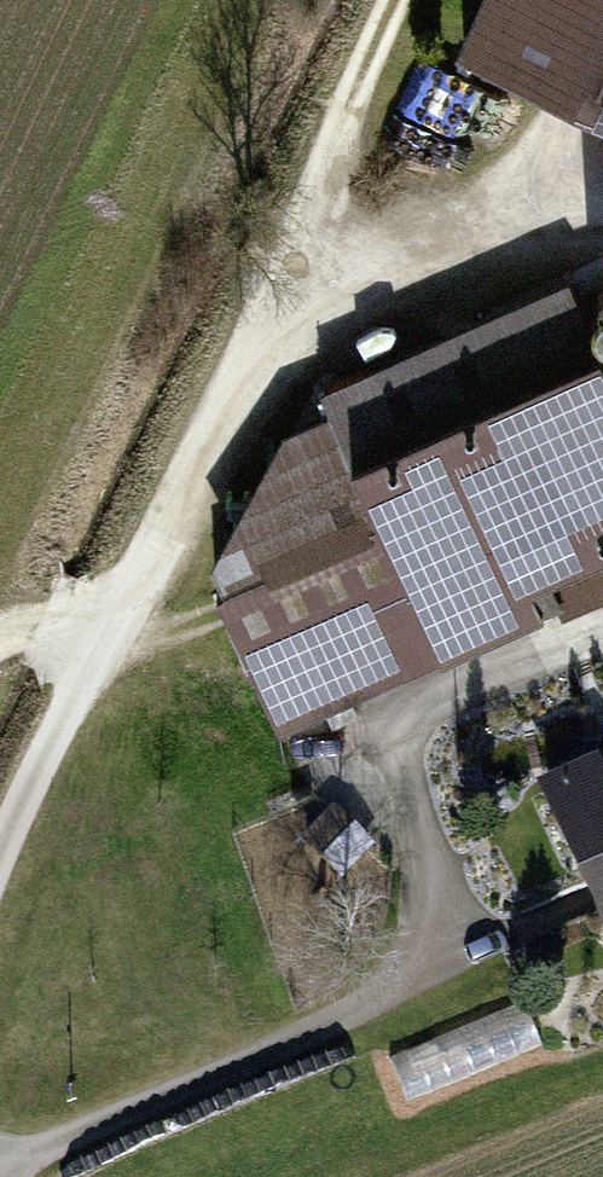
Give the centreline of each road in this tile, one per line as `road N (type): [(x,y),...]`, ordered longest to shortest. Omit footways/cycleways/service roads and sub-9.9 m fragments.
road 1 (track): [(403,0),(165,538),(42,754),(0,857)]
road 2 (track): [(0,1162),(49,1149),(364,1016),(426,928),(425,834),(404,757),(430,707),(602,627)]
road 3 (track): [(602,245),(301,227)]

